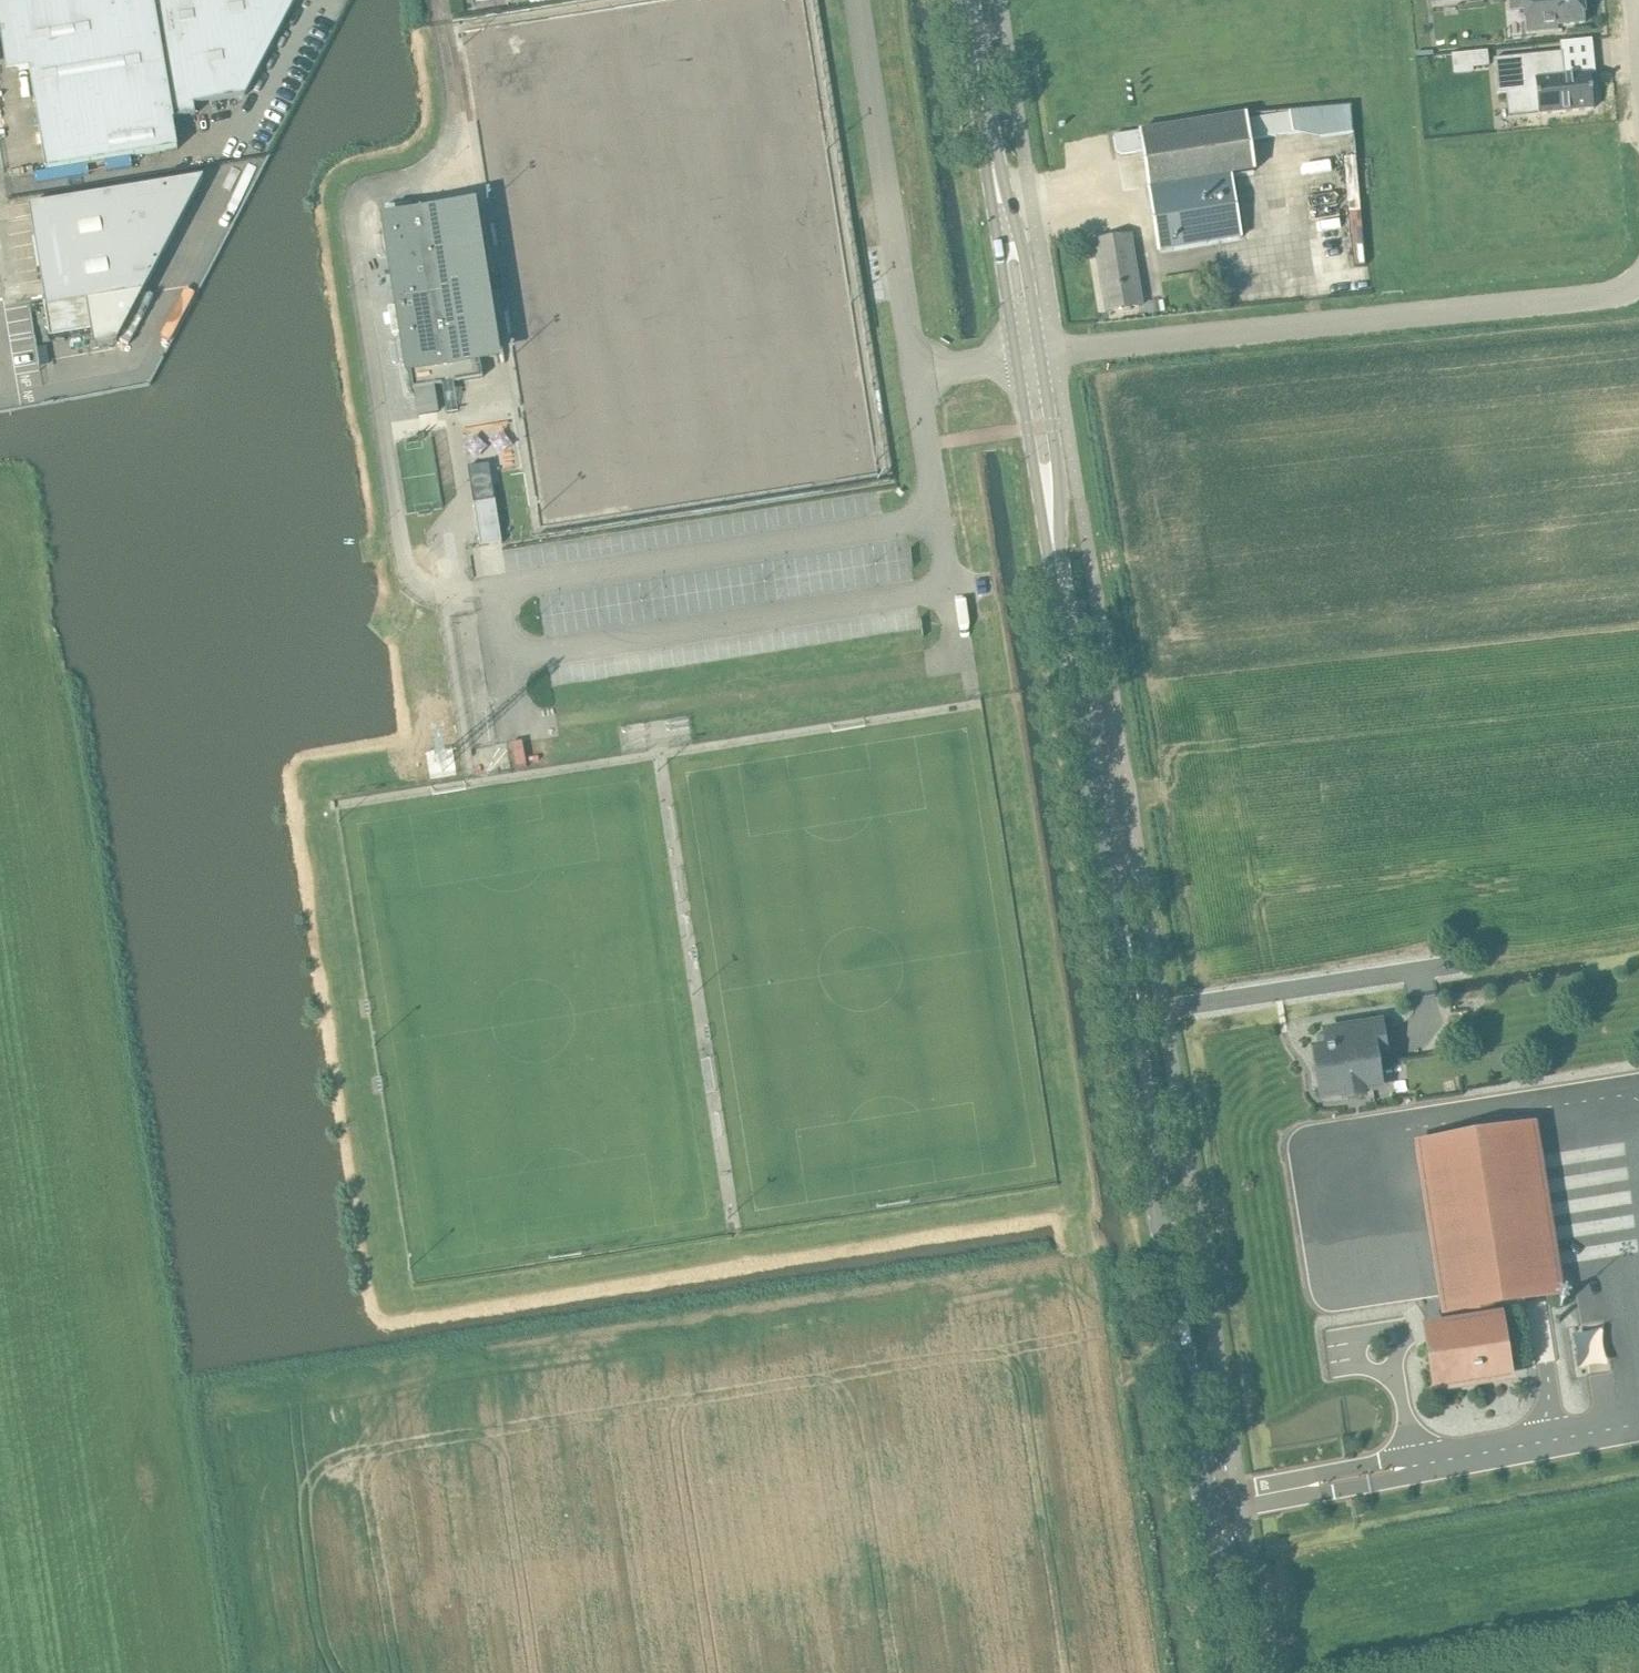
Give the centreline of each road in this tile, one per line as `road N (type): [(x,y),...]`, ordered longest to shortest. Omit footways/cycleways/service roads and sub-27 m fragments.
road 1 (tertiary): [(1237,1672),(1051,498)]
road 2 (residential): [(1638,278),(1622,298),(1041,352)]
road 3 (tertiary): [(1006,216),(968,0)]
road 4 (tertiary): [(1051,498),(1058,458),(1041,352)]
road 5 (tertiary): [(1017,356),(1033,458),(1051,498)]
road 6 (tertiary): [(1041,352),(1025,258),(1006,216)]
road 7 (tertiary): [(1006,216),(1002,267),(1017,356)]

